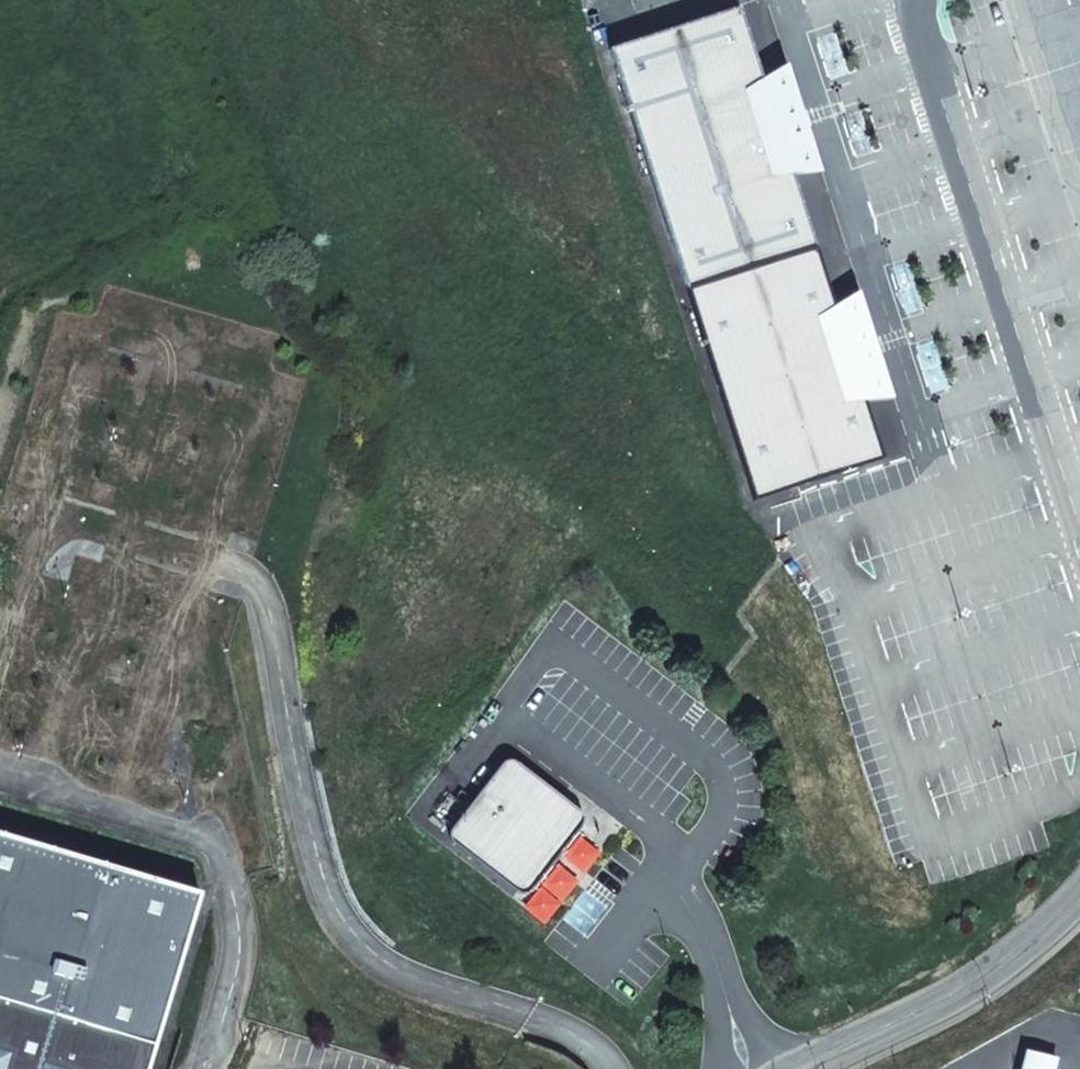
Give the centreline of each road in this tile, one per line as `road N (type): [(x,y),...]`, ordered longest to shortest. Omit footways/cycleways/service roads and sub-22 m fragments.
road 1 (unclassified): [(1079,896),(997,970),(798,1068)]

